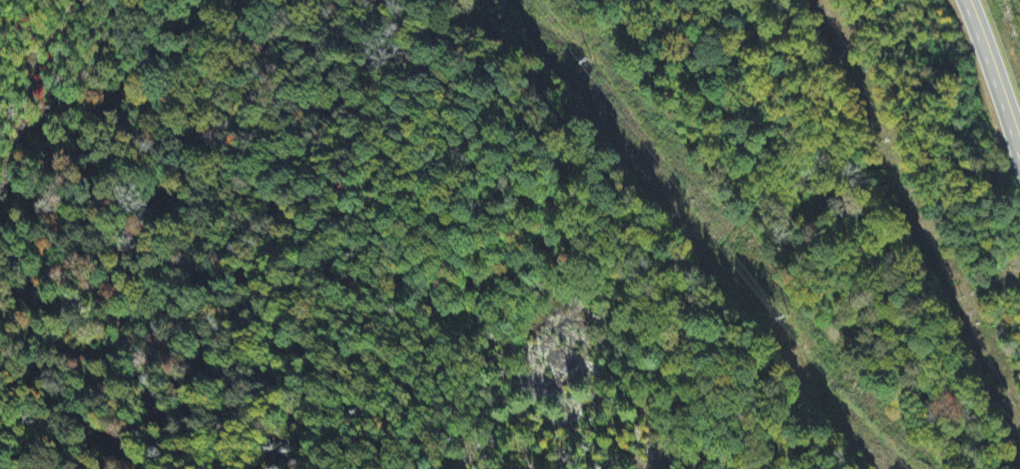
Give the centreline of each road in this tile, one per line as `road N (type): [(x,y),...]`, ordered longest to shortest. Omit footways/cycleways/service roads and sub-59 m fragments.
road 1 (primary): [(1019,159),(962,0)]

